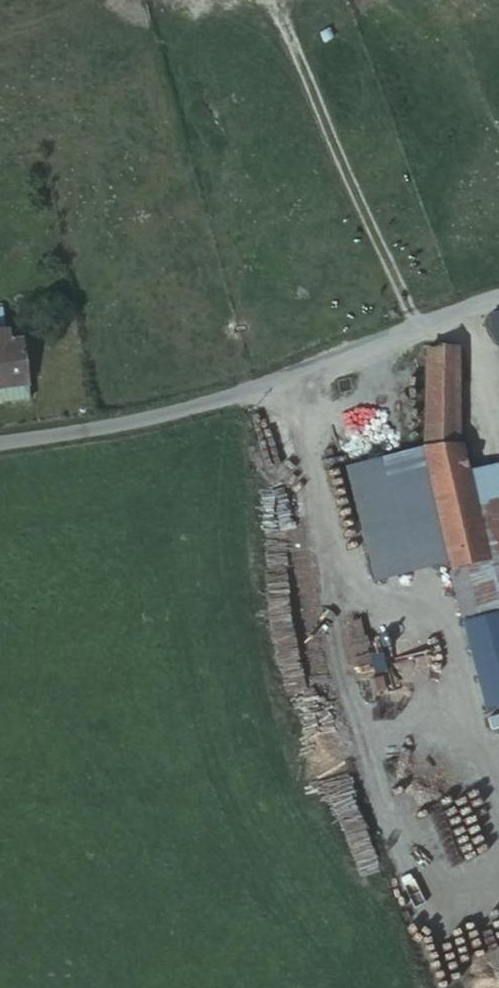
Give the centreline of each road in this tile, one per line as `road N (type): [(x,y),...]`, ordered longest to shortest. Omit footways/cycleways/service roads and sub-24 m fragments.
road 1 (residential): [(0,436),(119,420),(337,355),(498,293)]

